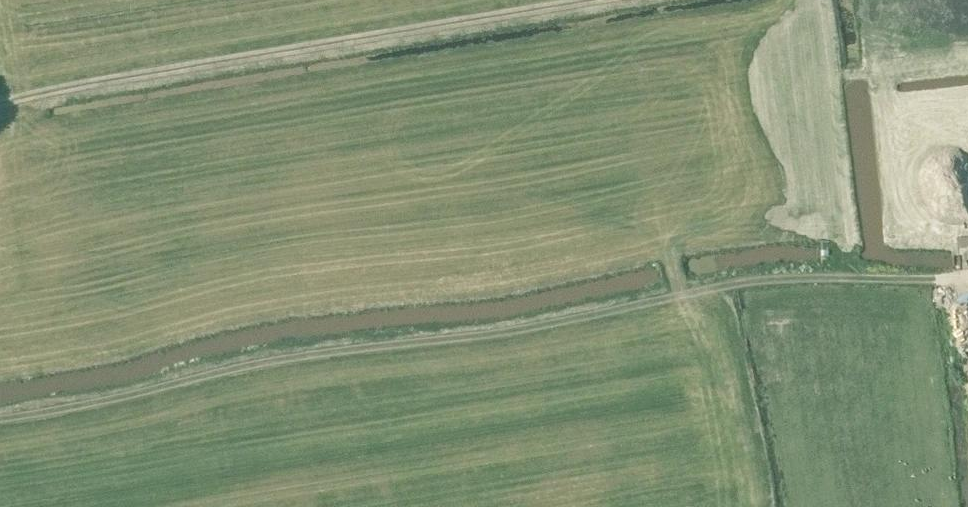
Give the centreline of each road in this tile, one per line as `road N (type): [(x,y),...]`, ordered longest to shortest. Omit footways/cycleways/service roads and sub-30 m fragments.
road 1 (track): [(0,418),(252,362),(501,331),(776,279),(944,281)]
road 2 (track): [(0,108),(604,0)]

